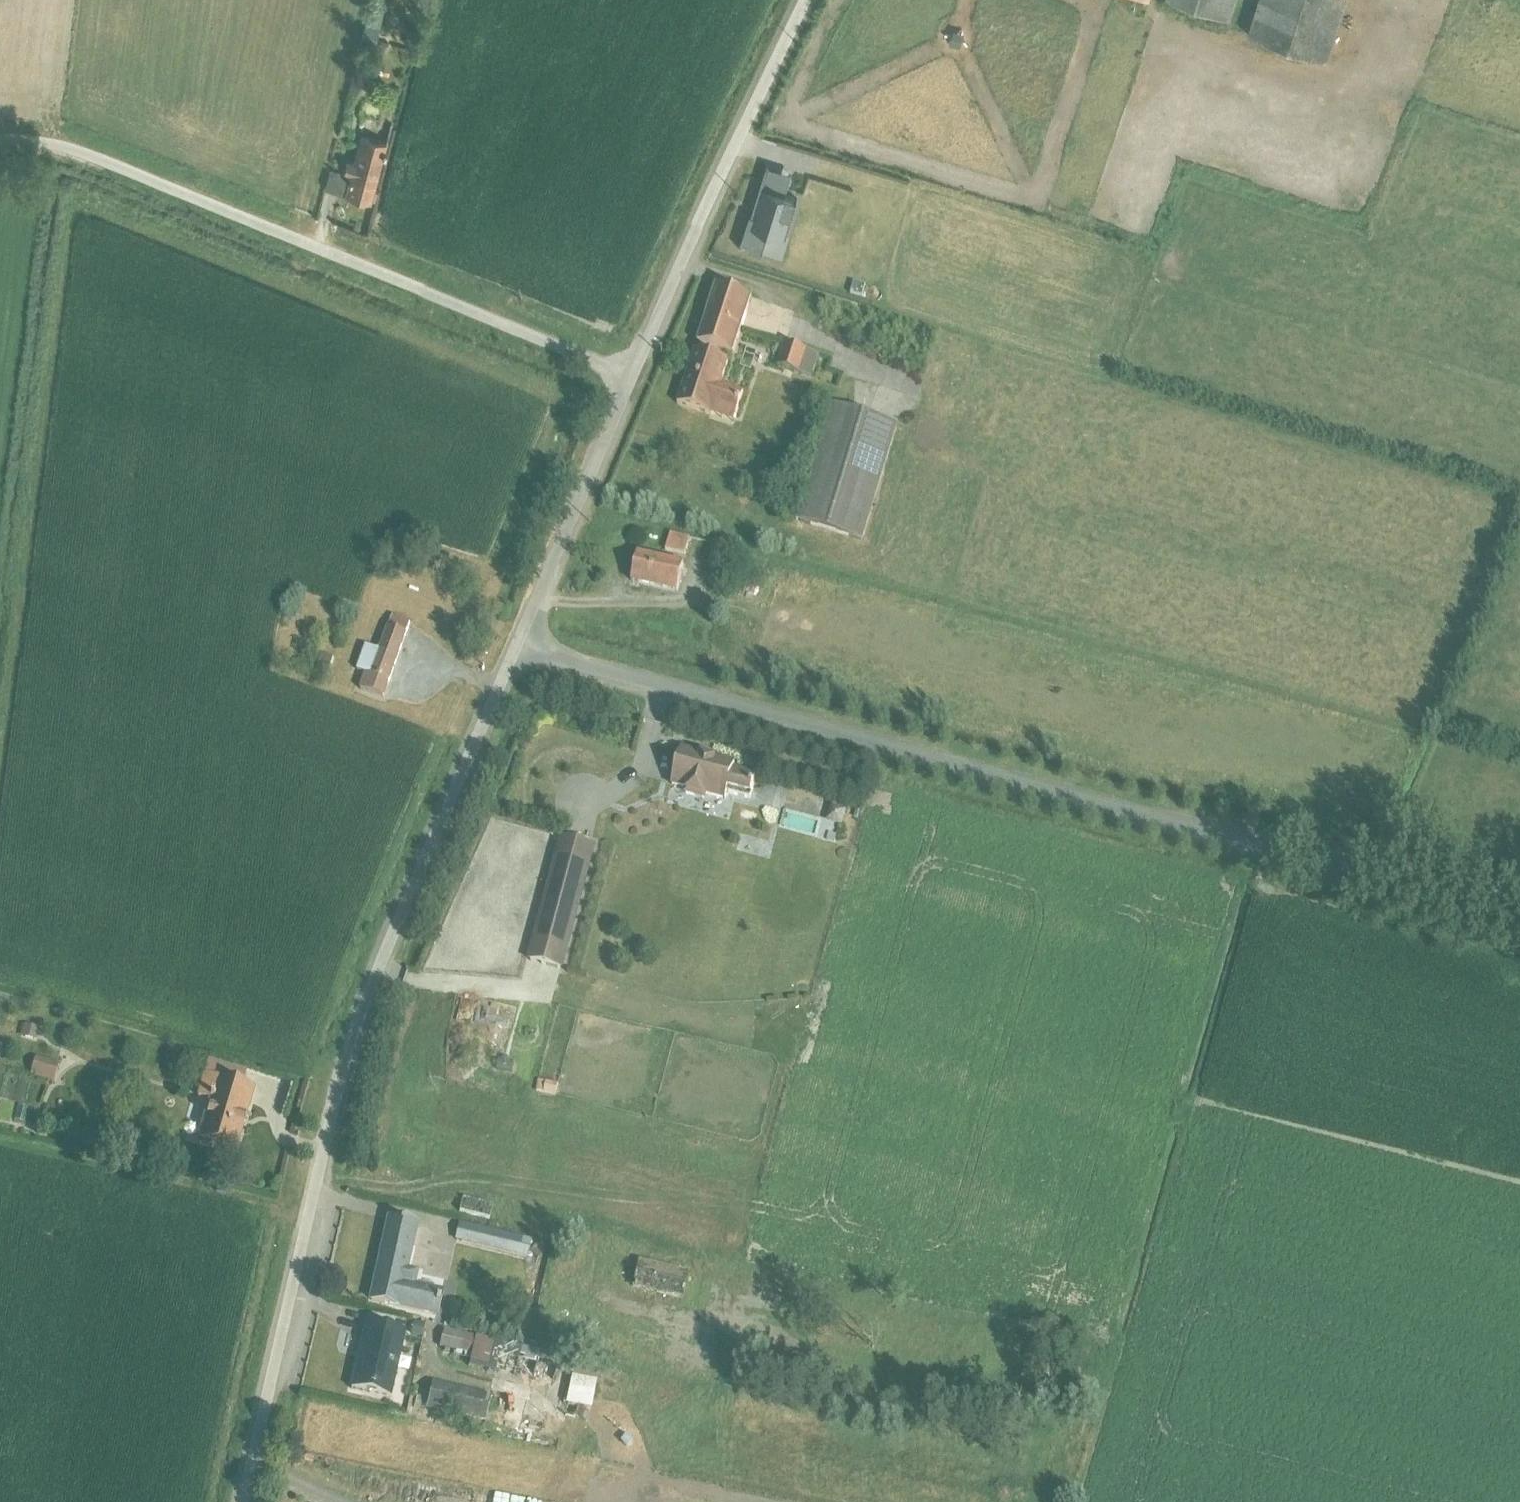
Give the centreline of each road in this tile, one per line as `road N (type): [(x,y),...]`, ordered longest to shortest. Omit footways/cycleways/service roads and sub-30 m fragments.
road 1 (residential): [(1519,915),(521,645)]
road 2 (unclassified): [(521,645),(414,879),(364,1013),(243,1501)]
road 3 (unclassified): [(632,377),(94,158),(0,140)]
road 4 (unclassified): [(806,0),(632,377)]
road 5 (unclassified): [(632,377),(521,645)]

